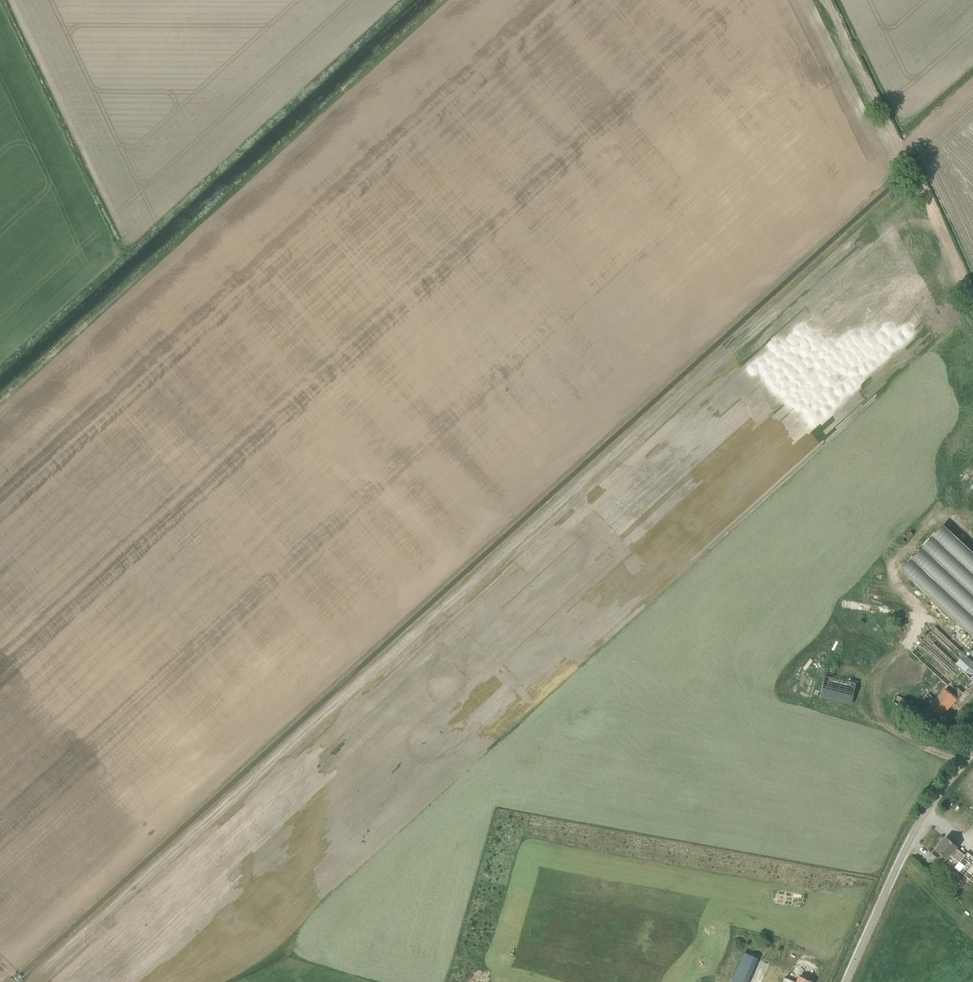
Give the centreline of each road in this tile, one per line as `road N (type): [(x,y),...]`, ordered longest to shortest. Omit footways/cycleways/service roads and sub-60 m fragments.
road 1 (track): [(828,0),(972,295)]
road 2 (unclassified): [(839,981),(923,808),(972,749)]

